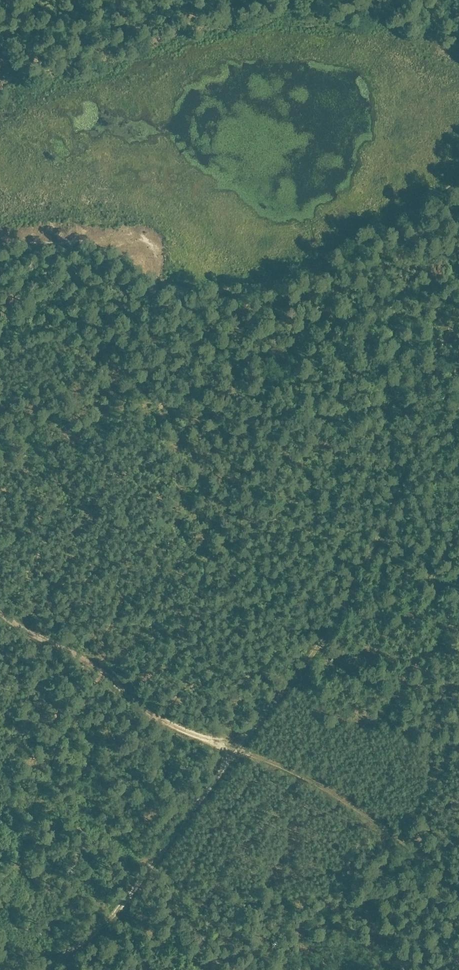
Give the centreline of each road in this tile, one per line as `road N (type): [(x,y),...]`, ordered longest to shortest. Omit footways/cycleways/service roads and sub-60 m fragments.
road 1 (track): [(240,748),(355,582),(458,325)]
road 2 (track): [(0,612),(171,724),(240,748)]
road 3 (track): [(458,894),(317,781),(240,748)]
road 4 (track): [(240,748),(116,902)]
road 5 (track): [(218,969),(116,902)]

